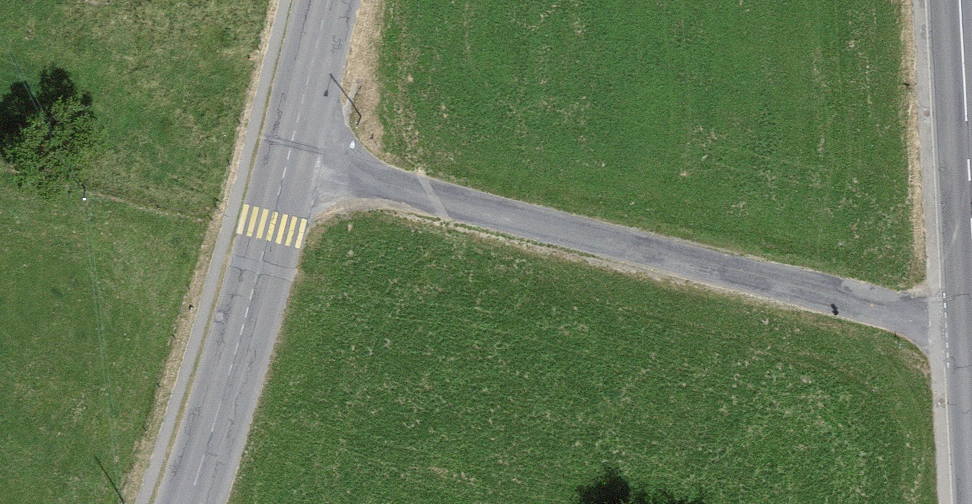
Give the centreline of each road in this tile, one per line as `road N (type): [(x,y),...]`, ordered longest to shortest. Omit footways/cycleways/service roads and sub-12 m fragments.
road 1 (tertiary): [(290,163),(971,331)]
road 2 (tertiary): [(290,163),(188,503)]
road 3 (secondary): [(959,0),(971,238)]
road 4 (tertiary): [(330,0),(290,163)]

